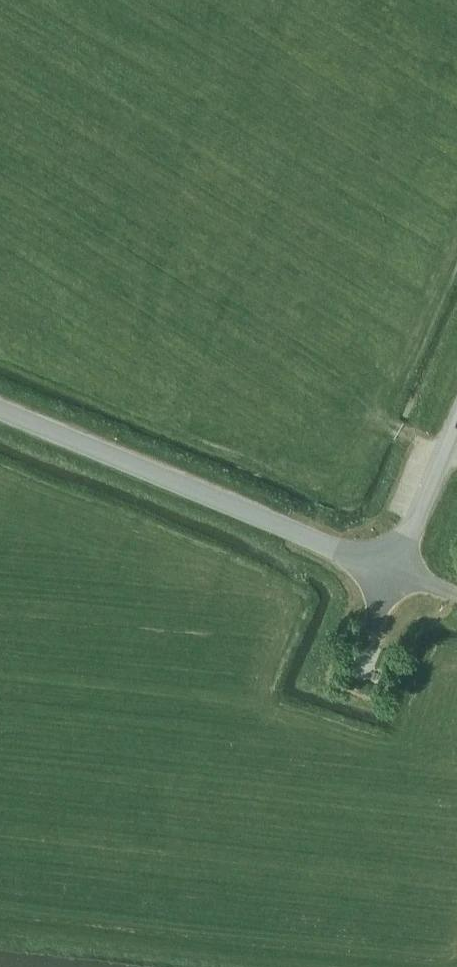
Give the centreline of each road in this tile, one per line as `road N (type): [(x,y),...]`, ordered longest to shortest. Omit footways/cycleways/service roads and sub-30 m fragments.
road 1 (unclassified): [(394,571),(0,407)]
road 2 (unclassified): [(394,571),(456,423)]

